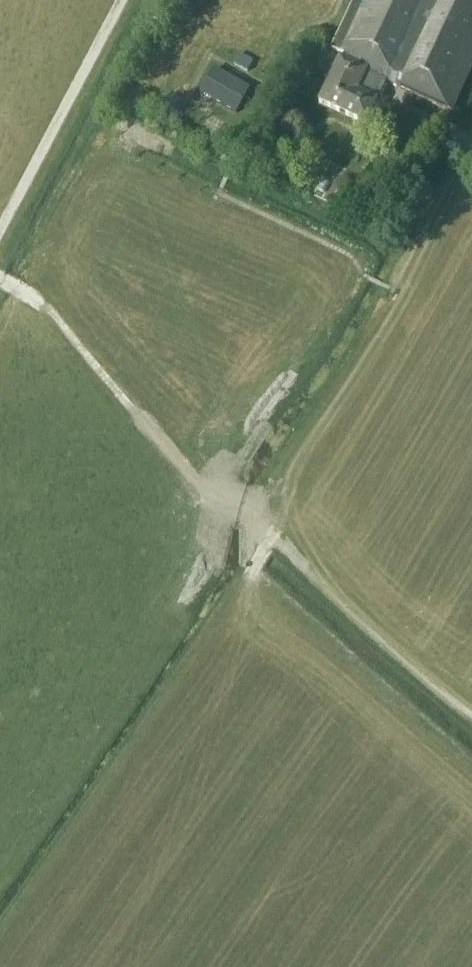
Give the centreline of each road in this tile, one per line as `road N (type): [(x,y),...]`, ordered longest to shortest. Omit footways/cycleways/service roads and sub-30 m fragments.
road 1 (track): [(0,281),(208,503),(272,539),(471,714)]
road 2 (track): [(471,166),(379,356),(220,636)]
road 3 (track): [(120,0),(0,239)]

